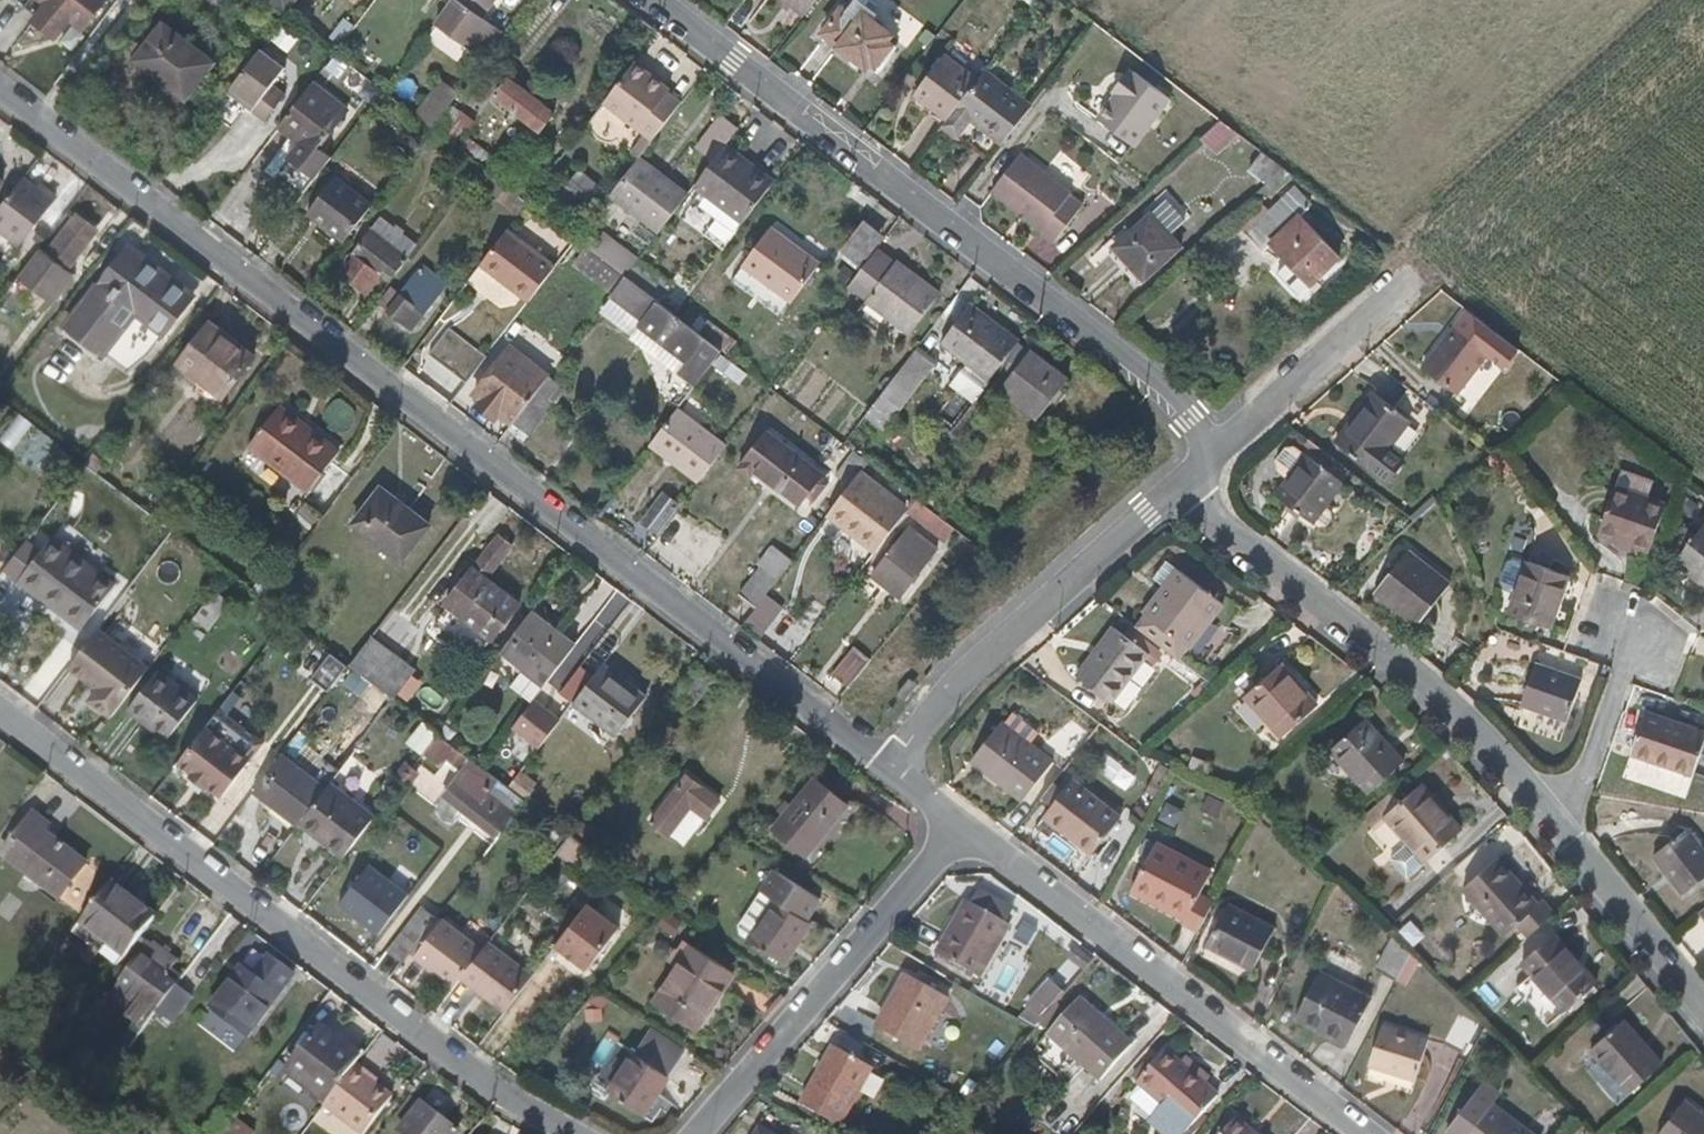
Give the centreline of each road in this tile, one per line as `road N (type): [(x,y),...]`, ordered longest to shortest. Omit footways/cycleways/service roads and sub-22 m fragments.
road 1 (residential): [(0,88),(889,771)]
road 2 (residential): [(1221,444),(653,0)]
road 3 (residential): [(0,722),(373,1001),(577,1133)]
road 4 (residential): [(959,825),(1358,1133)]
road 5 (residential): [(1545,813),(1424,686),(1230,534),(1181,483)]
road 6 (residential): [(889,771),(928,717),(1181,483)]
road 7 (residential): [(695,1133),(959,825)]
road 8 (residential): [(1703,1012),(1545,813)]
road 9 (residential): [(1221,444),(1401,282)]
road 10 (residential): [(1545,813),(1579,788),(1638,621)]

